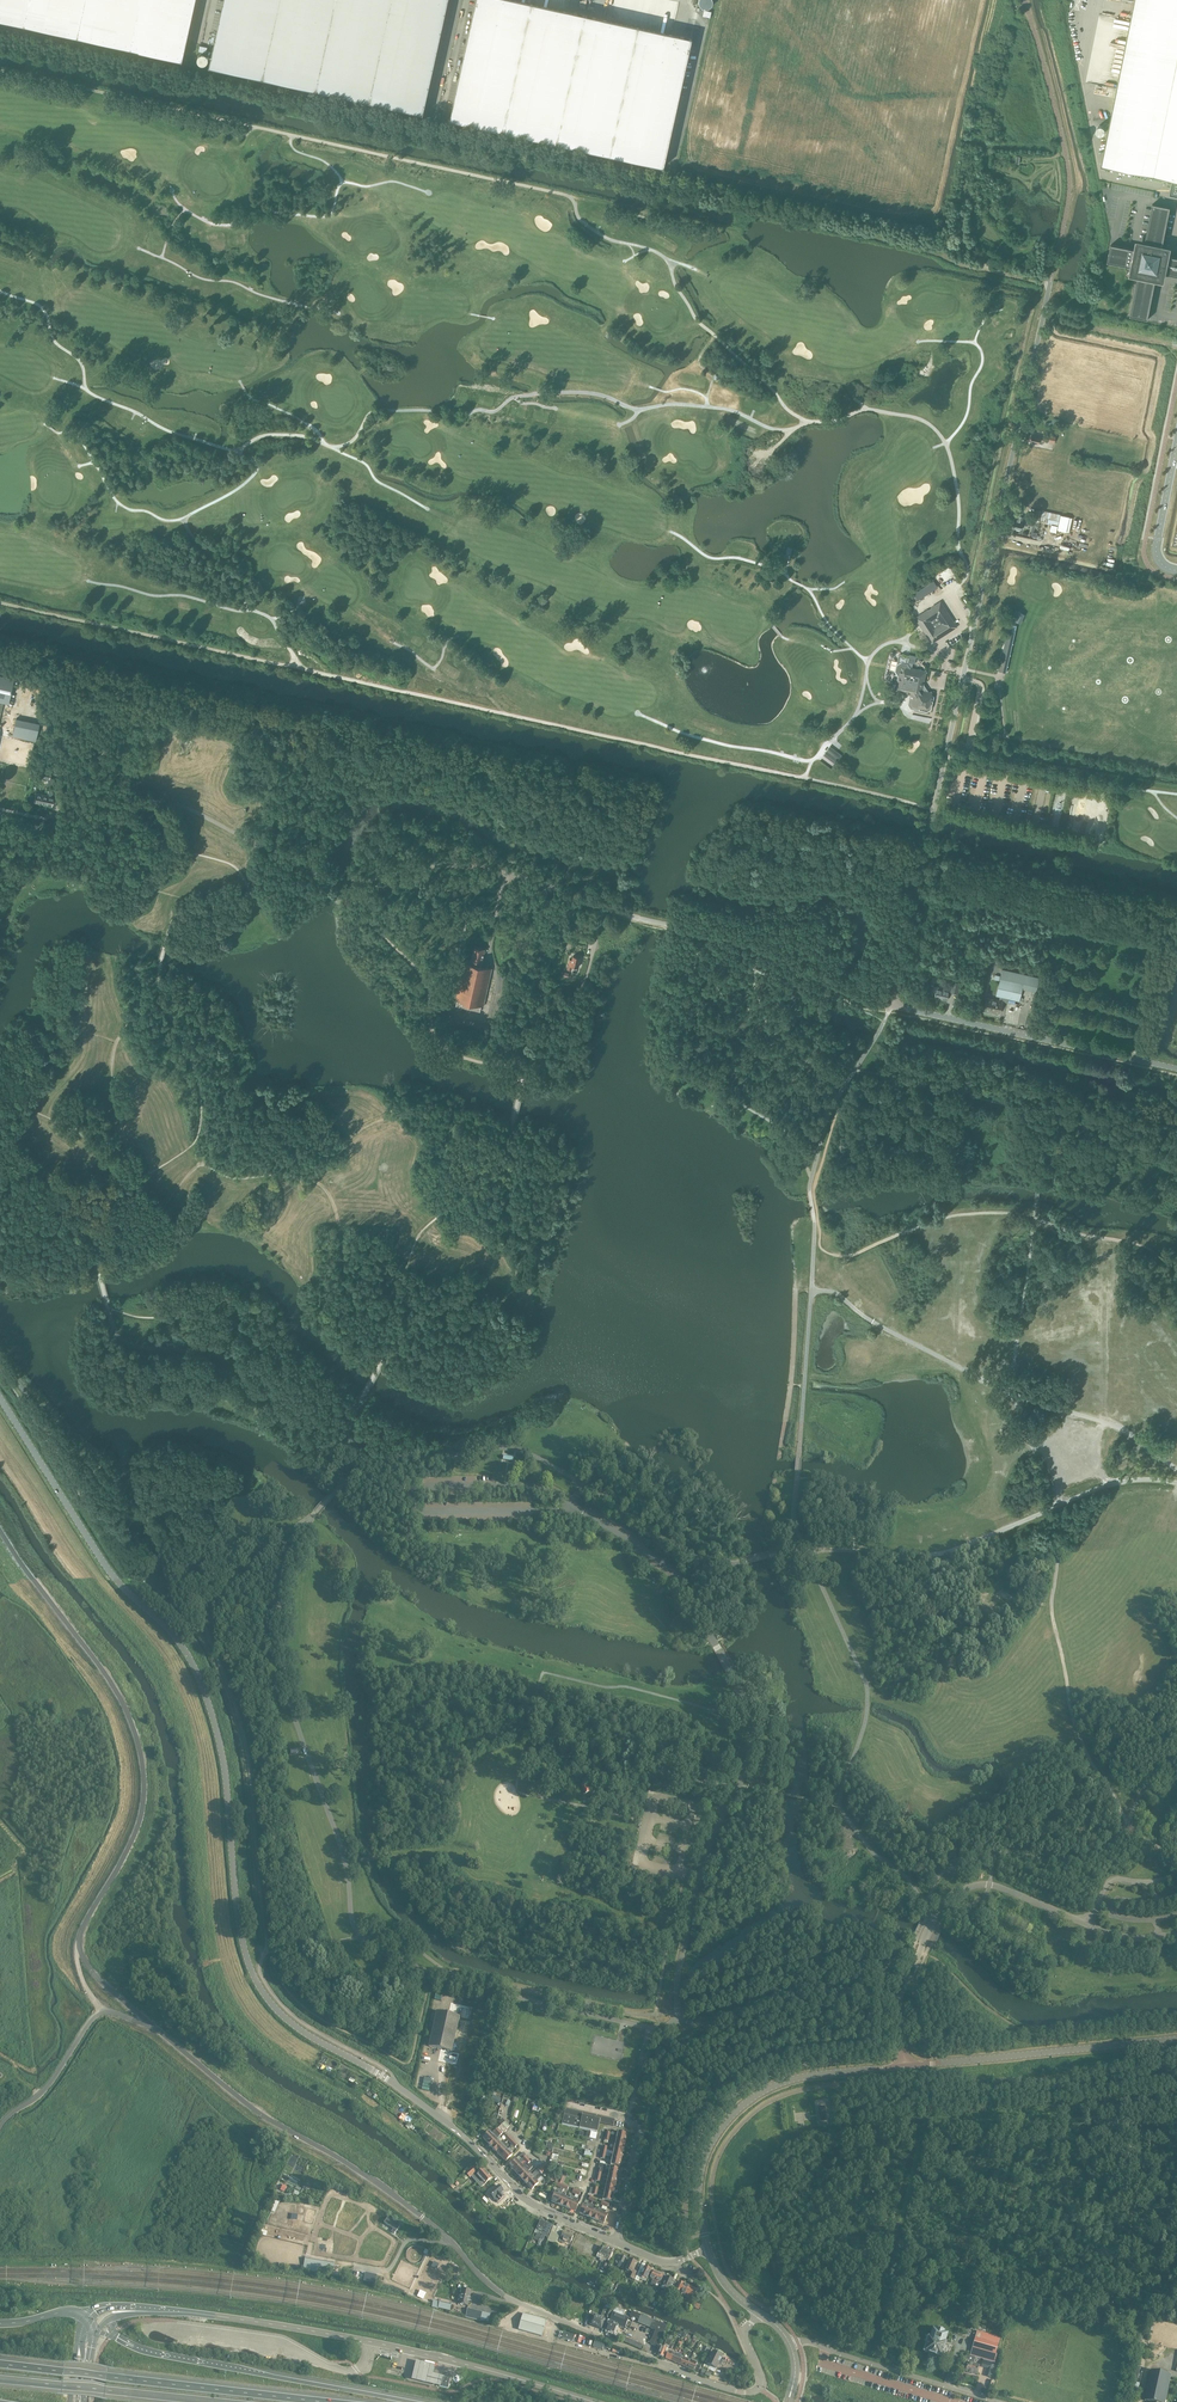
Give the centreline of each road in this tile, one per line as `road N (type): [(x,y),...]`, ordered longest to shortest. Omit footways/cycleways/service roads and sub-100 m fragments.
road 1 (tertiary): [(616,2241),(527,2203),(466,2139),(384,2077),(296,2030),(255,1986),(235,1913),(221,1761),(200,1682),(172,1636),(113,1578),(0,1398)]
road 2 (unclassified): [(671,2028),(674,1976),(699,1870),(746,1751),(736,1687),(682,1582),(539,1487),(408,1488),(353,1478),(315,1514)]
road 3 (unclassified): [(671,2028),(444,1977),(353,1930),(343,1856),(286,1703),(276,1636),(279,1566),(315,1514)]
road 4 (unclassified): [(891,1005),(1052,279)]
road 5 (unclassified): [(761,2389),(710,2383),(502,2294),(423,2217),(256,2112),(150,2026)]
road 6 (unclassified): [(150,2026),(103,1984),(79,1946),(141,1813),(136,1740),(104,1674),(0,1532)]
road 7 (unclassified): [(891,1005),(746,941),(623,914),(507,874)]
road 8 (motorway): [(331,2401),(0,2363)]
road 9 (tertiary): [(468,2365),(284,2326),(145,2311)]
road 10 (tertiary): [(708,2249),(699,2177),(708,2143),(726,2117),(790,2079),(903,2067)]
road 11 (motorway): [(409,2401),(155,2355),(116,2339)]
road 12 (unclassified): [(903,2067),(898,2002),(859,1991),(802,1992),(671,2028)]
road 13 (unclassified): [(1176,1069),(891,1005)]
road 14 (tertiary): [(903,2067),(1176,2039)]
road 15 (motorway): [(0,2379),(218,2401)]
road 16 (unclassified): [(999,2401),(804,2341),(791,2345)]
road 17 (unclassified): [(0,2125),(43,2091),(96,2015),(113,2012),(150,2026)]
road 18 (unclassified): [(1176,448),(1156,552),(1165,567),(1176,570)]
road 19 (tertiary): [(468,2365),(592,2401)]

